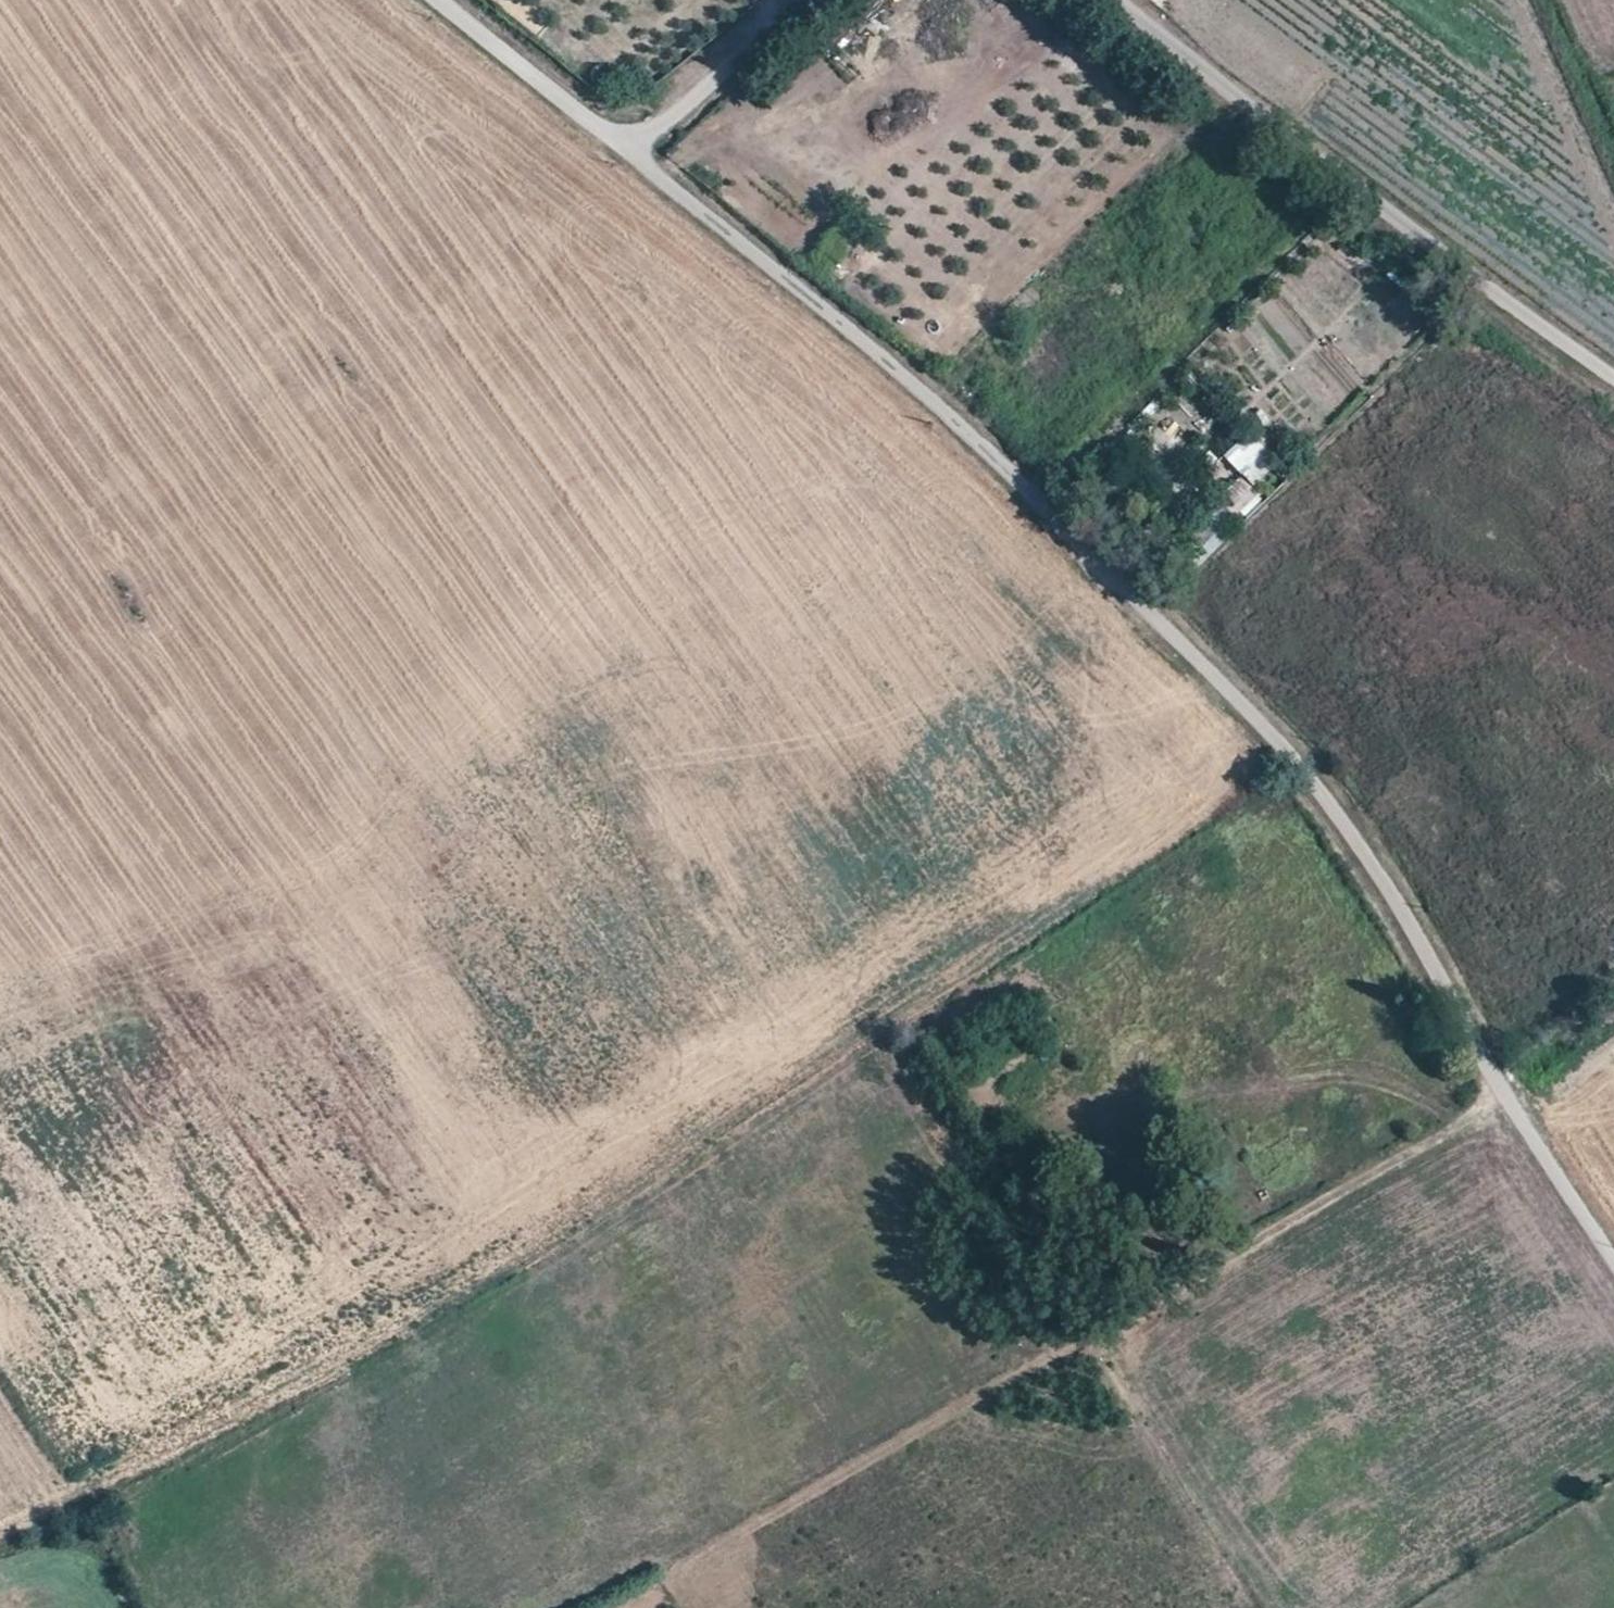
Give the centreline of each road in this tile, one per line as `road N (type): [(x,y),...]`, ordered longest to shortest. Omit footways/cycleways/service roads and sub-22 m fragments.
road 1 (unclassified): [(633,152),(1078,531),(1333,807),(1613,1257)]
road 2 (unclassified): [(1100,0),(1613,387)]
road 3 (unclassified): [(439,0),(633,152)]
road 4 (unclassified): [(633,152),(810,0)]

